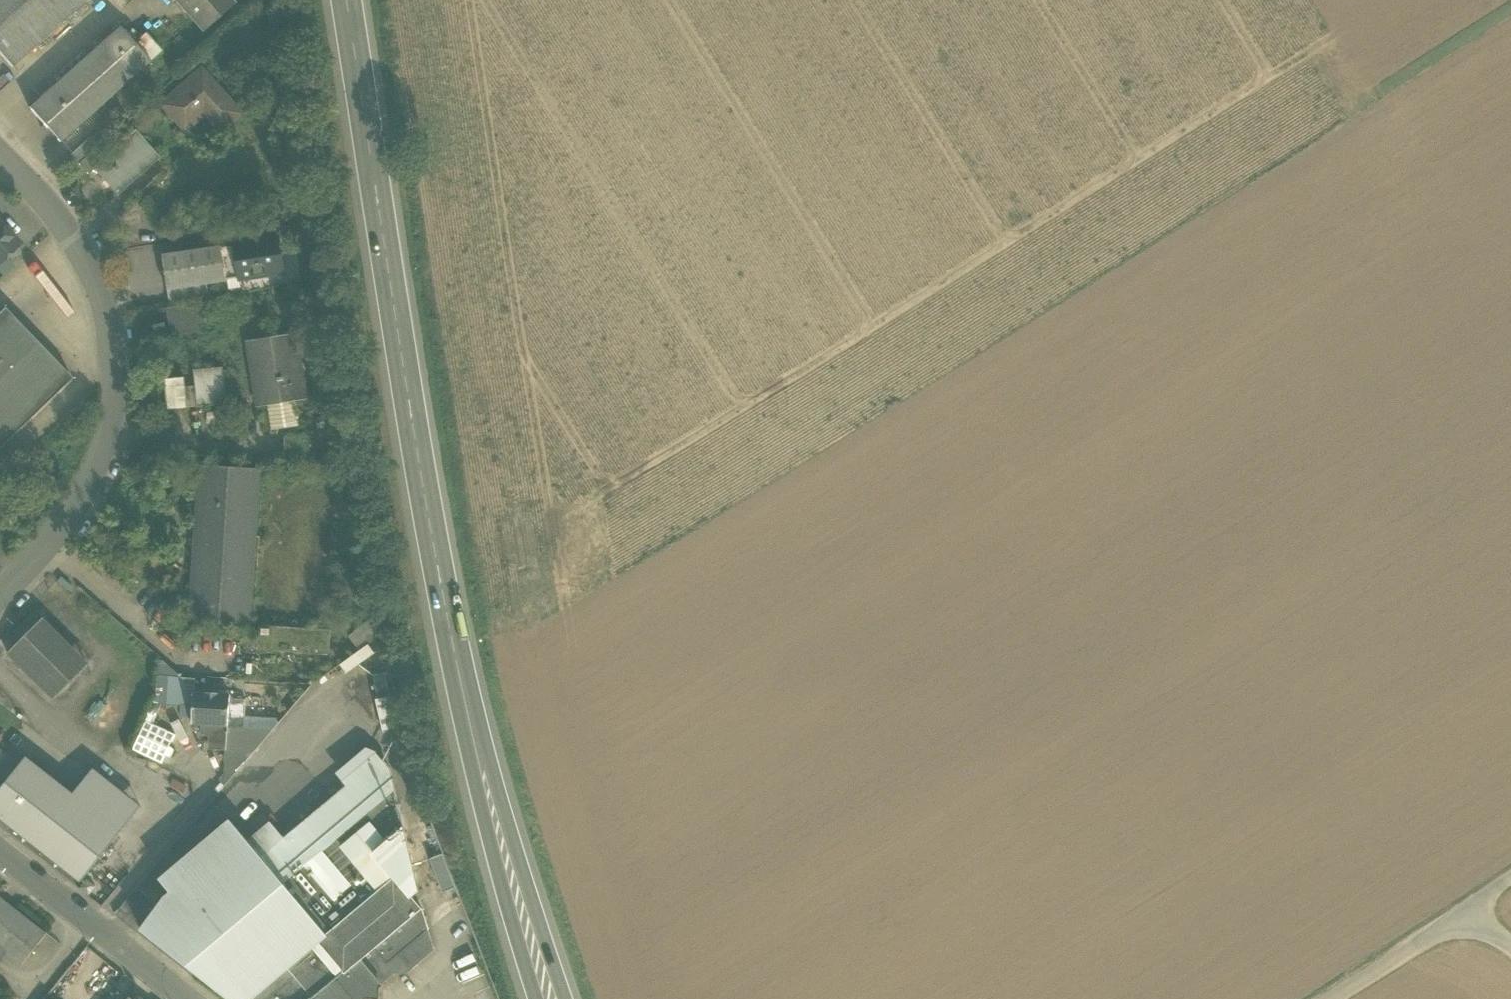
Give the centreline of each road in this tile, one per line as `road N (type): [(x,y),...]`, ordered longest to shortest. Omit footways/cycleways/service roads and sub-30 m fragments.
road 1 (secondary): [(347,0),(440,585),(503,848),(550,998)]
road 2 (residential): [(0,155),(50,209),(89,267),(114,365),(112,410),(96,468),(0,595)]
road 3 (residential): [(187,998),(0,851)]
road 4 (unclassified): [(1322,998),(1468,907)]

